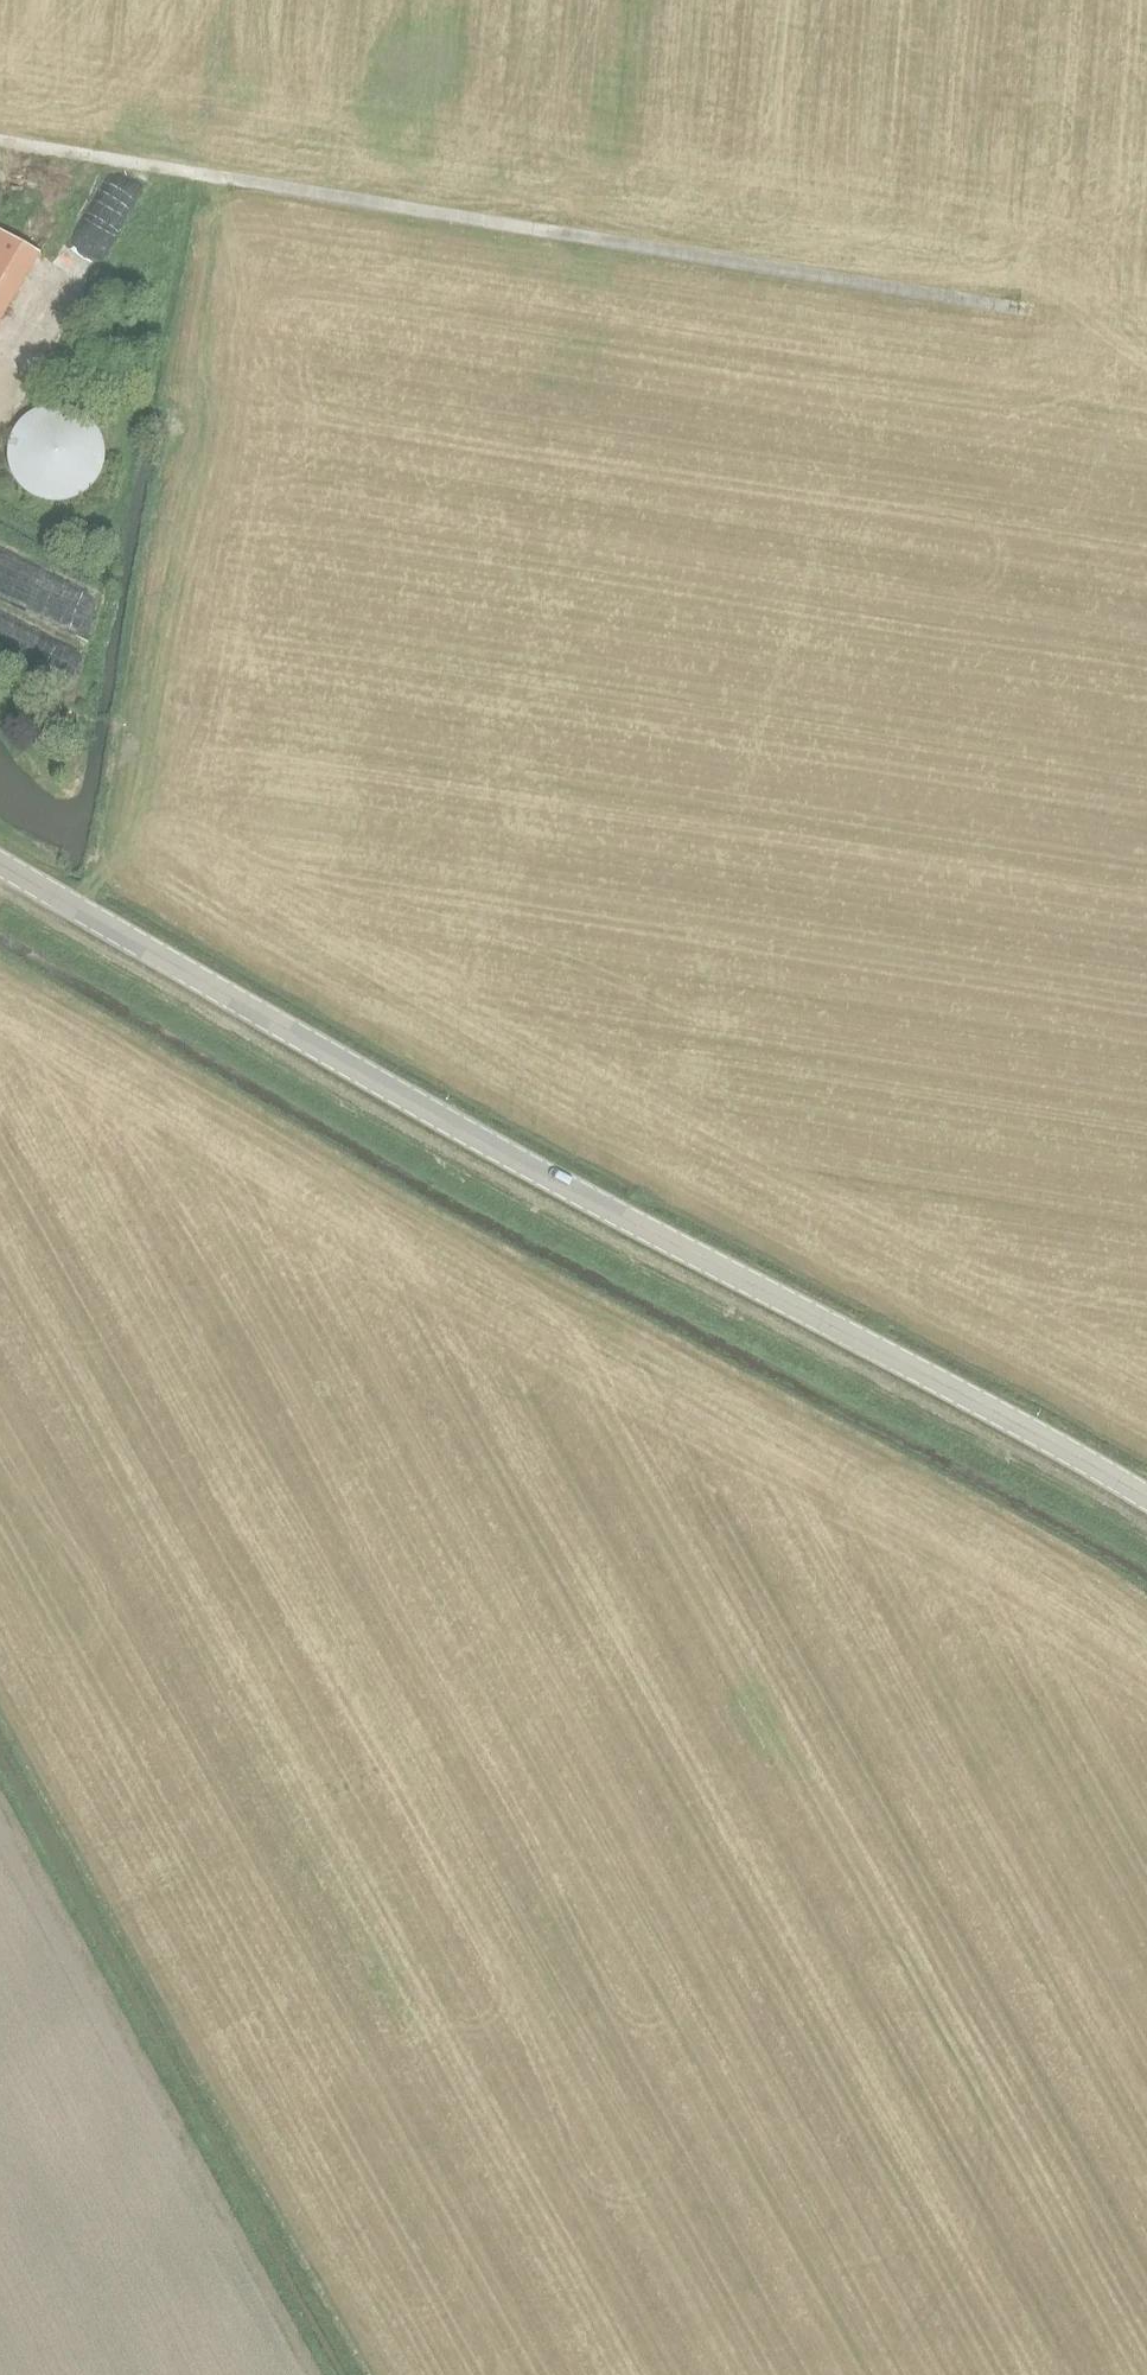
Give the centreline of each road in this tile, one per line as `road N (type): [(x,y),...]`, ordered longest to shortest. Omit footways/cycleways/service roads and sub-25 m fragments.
road 1 (secondary): [(1146,1501),(553,1182),(0,867)]

